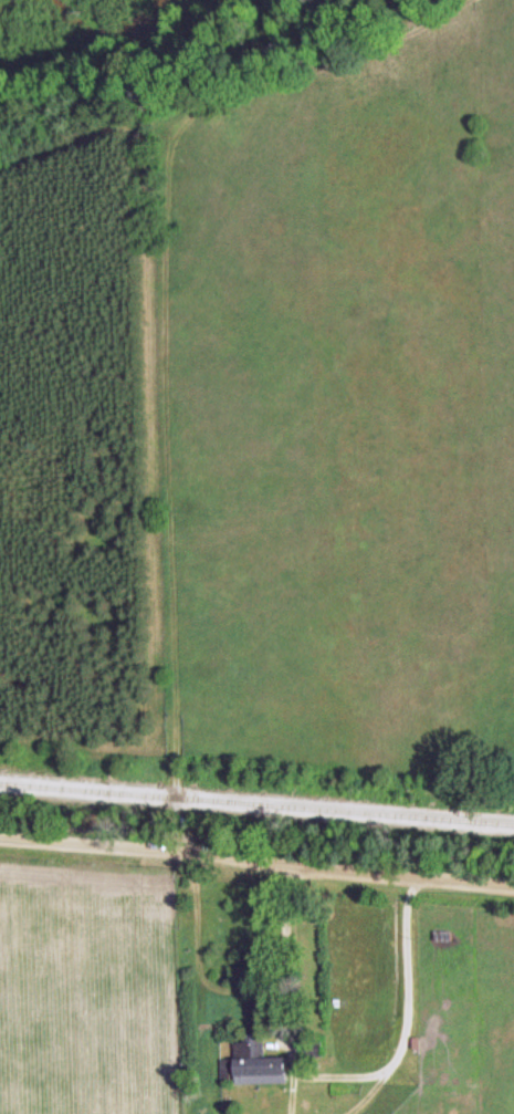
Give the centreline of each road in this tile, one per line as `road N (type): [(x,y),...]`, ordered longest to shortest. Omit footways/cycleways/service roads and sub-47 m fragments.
road 1 (residential): [(513,880),(0,835)]

